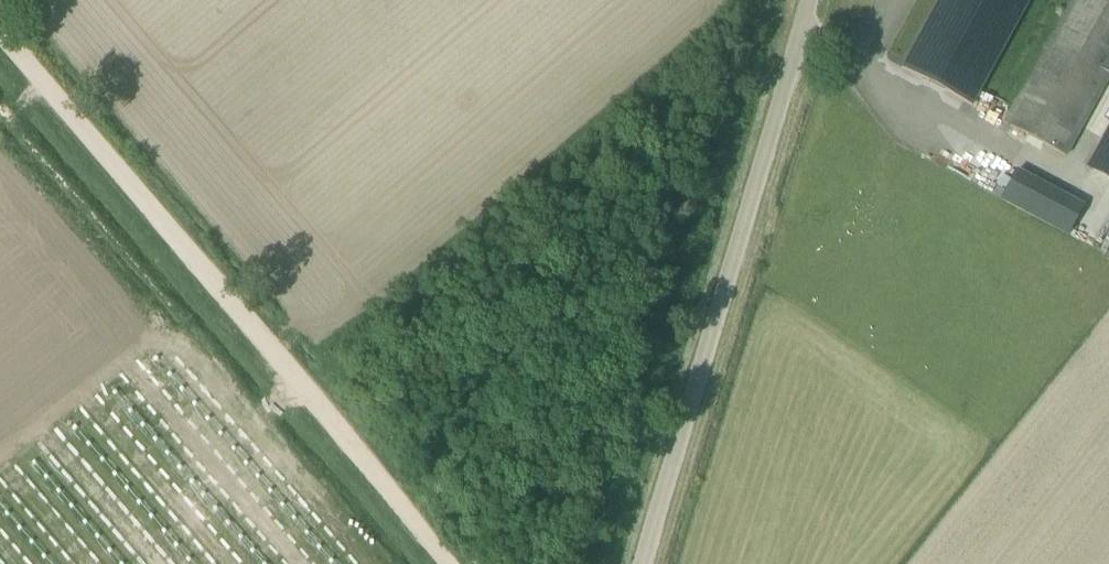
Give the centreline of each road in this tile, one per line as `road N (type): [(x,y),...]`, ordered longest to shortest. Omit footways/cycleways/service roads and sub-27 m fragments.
road 1 (track): [(0,40),(457,563)]
road 2 (unclassified): [(642,563),(810,0)]

